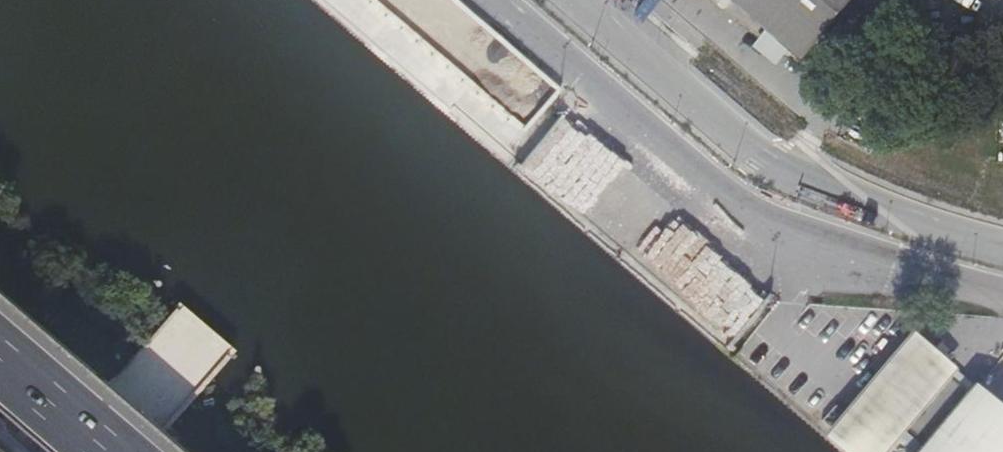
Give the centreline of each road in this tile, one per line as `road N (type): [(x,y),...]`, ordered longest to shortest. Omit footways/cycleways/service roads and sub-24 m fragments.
road 1 (unclassified): [(581,0),(727,124),(802,174),(1002,248)]
road 2 (motorway): [(109,451),(0,358)]

